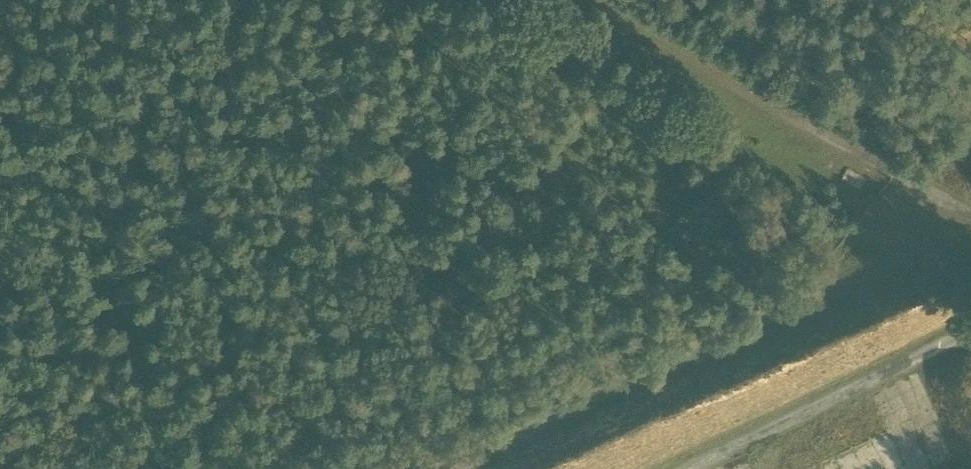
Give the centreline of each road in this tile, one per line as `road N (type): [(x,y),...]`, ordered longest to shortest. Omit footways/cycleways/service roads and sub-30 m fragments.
road 1 (track): [(576,0),(970,221)]

